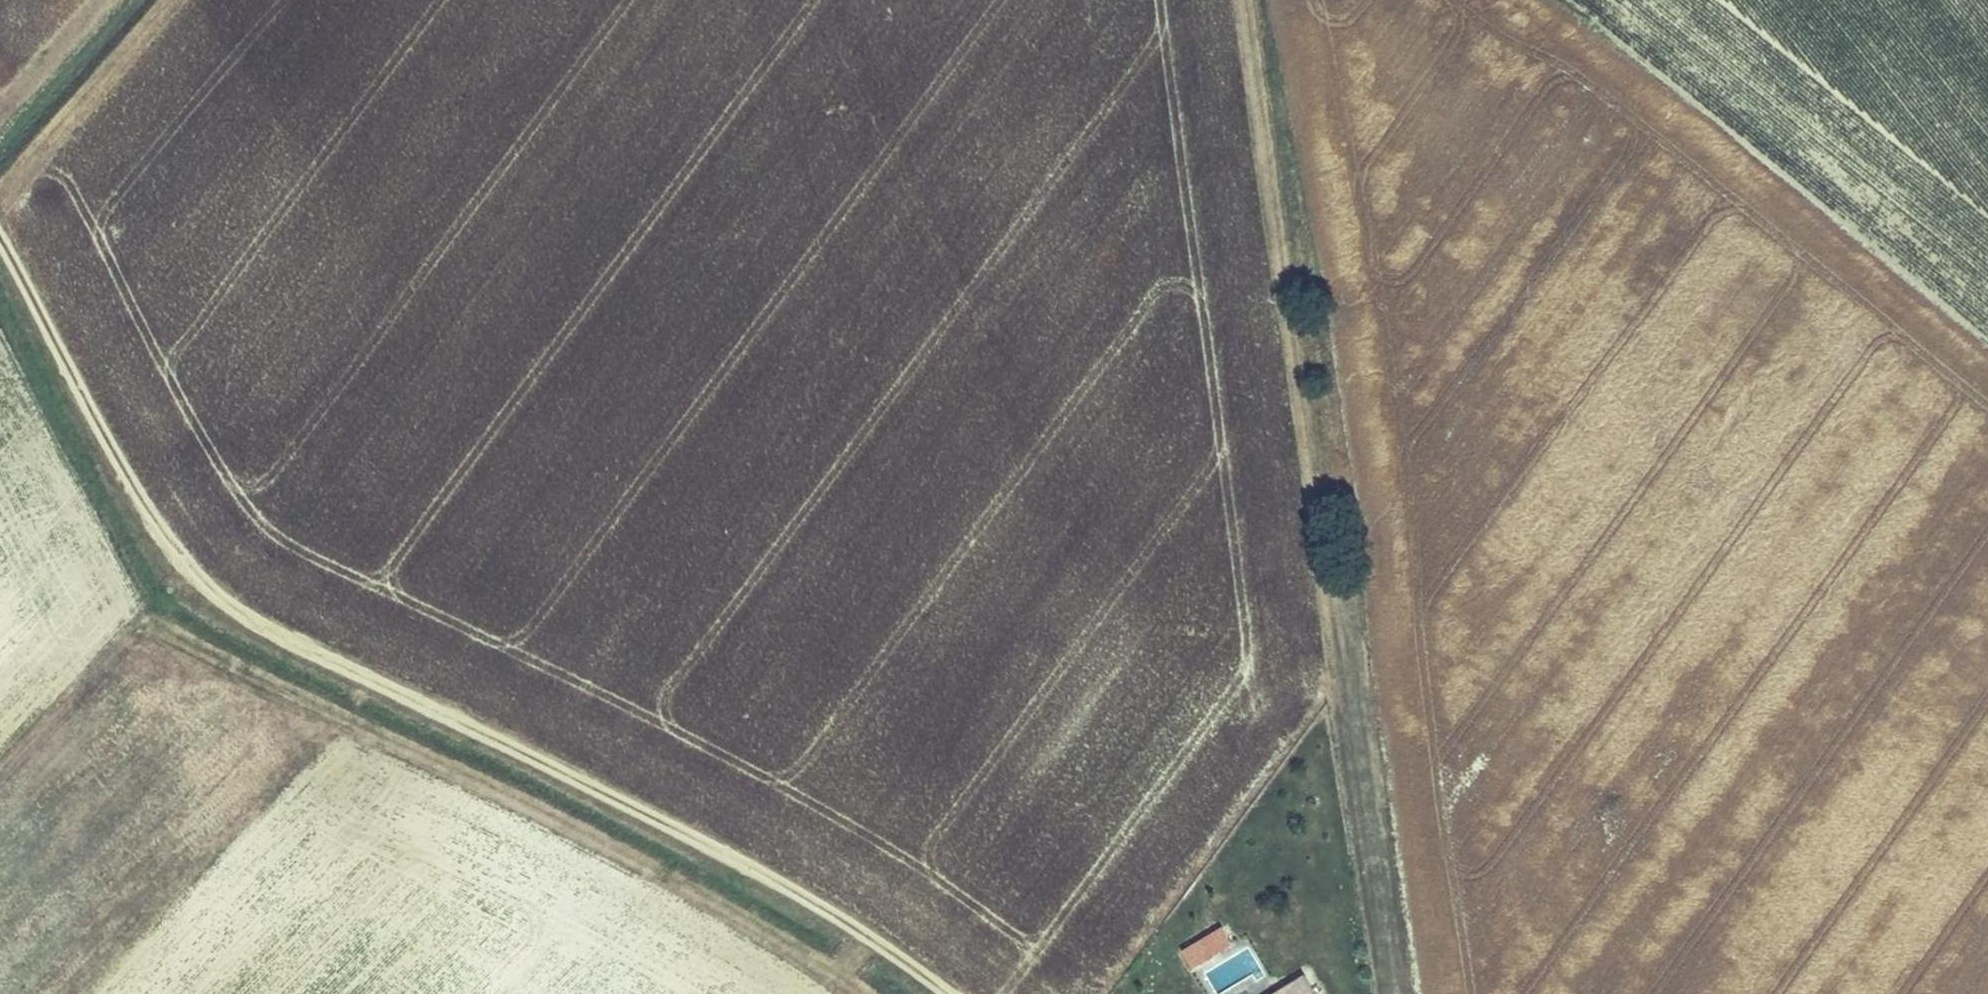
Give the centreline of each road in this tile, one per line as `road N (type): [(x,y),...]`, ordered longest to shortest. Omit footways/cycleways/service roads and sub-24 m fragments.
road 1 (track): [(949,993),(853,929),(583,780),(275,627),(163,544),(122,487),(0,233)]
road 2 (track): [(1243,0),(1395,993)]

